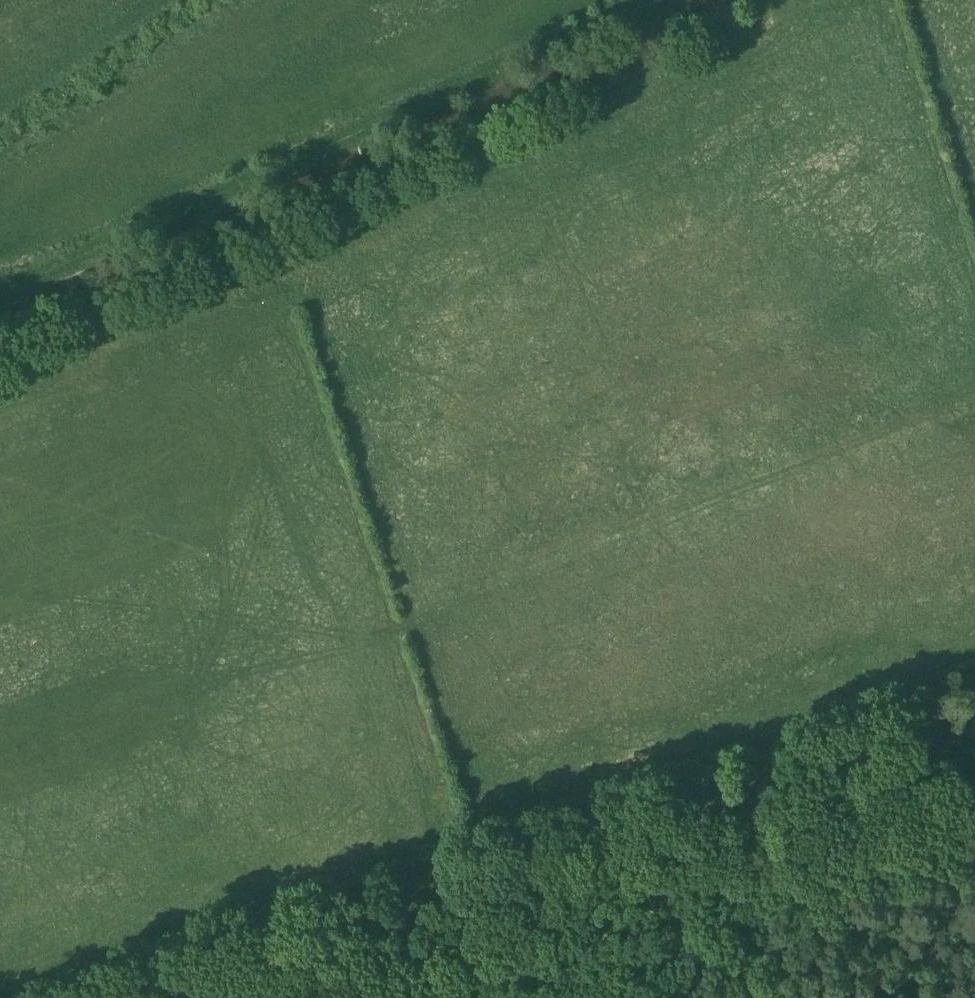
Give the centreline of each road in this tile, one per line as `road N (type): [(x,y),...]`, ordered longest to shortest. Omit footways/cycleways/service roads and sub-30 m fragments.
road 1 (track): [(463,844),(974,665)]
road 2 (track): [(24,997),(463,844)]

